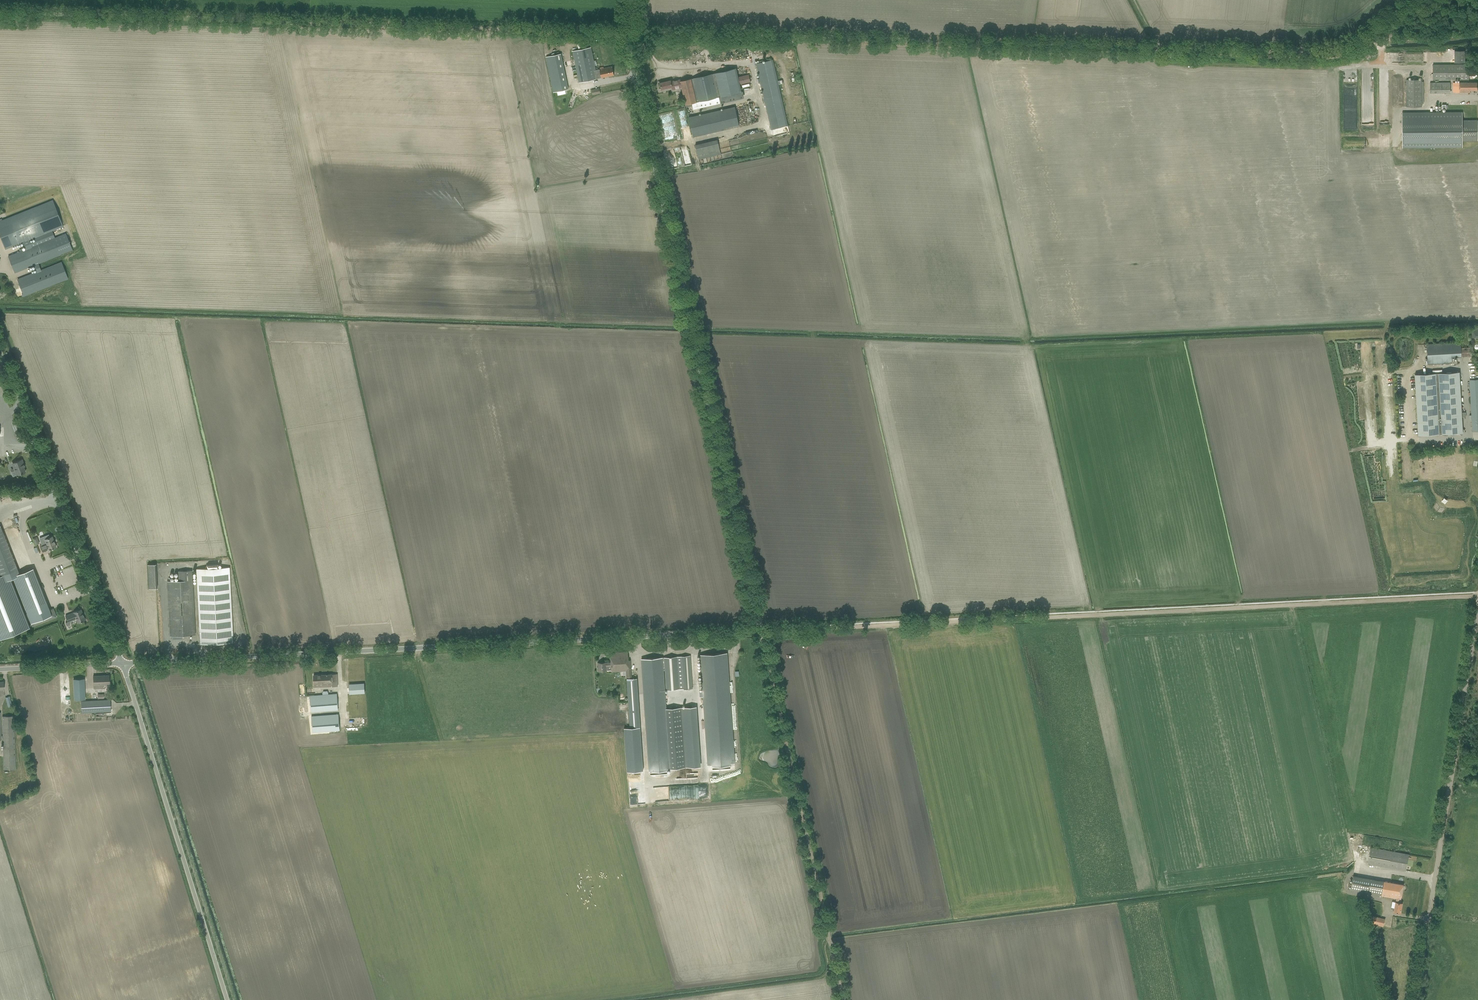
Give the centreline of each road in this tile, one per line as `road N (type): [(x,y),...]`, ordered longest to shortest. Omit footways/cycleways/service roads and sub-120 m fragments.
road 1 (unclassified): [(122,664),(763,631),(631,68),(633,0)]
road 2 (track): [(1477,33),(1328,54),(629,32)]
road 3 (track): [(1477,596),(763,631)]
road 4 (track): [(0,12),(629,32)]
road 5 (unclassified): [(1416,999),(1477,622)]
road 6 (track): [(763,631),(845,999)]
road 7 (unclassified): [(228,999),(122,664)]
road 8 (unclassified): [(122,664),(0,355)]
road 9 (unclassified): [(0,671),(122,664)]

